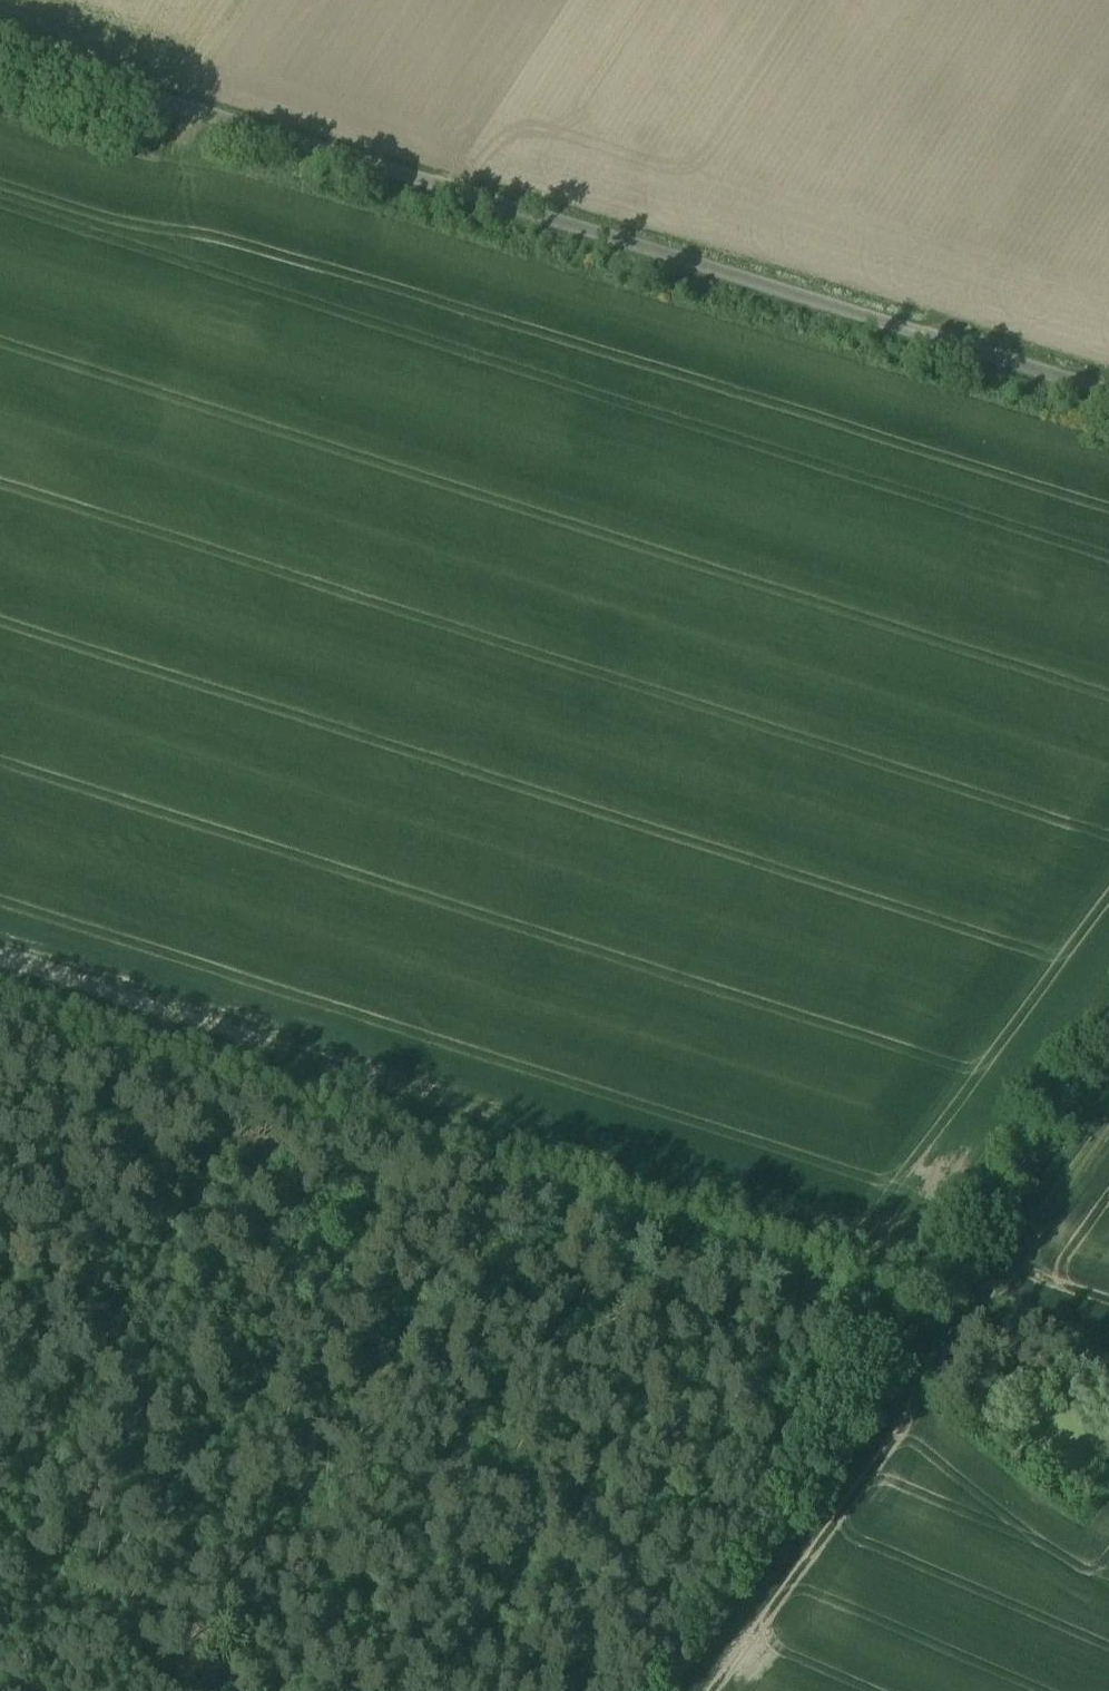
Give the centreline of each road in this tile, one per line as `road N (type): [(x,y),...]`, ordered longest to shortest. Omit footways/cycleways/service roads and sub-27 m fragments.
road 1 (residential): [(1108,393),(0,55)]

